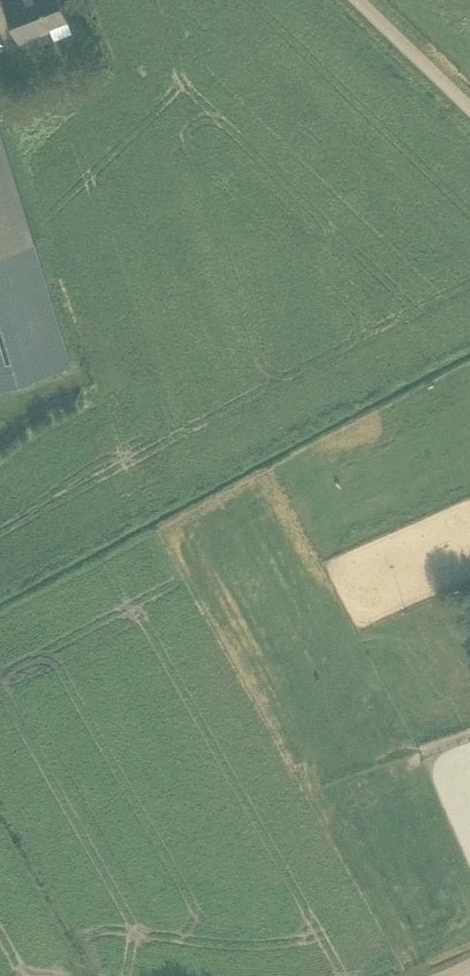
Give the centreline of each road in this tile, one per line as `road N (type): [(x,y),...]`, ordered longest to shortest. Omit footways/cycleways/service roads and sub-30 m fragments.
road 1 (unclassified): [(469,107),(360,0)]

